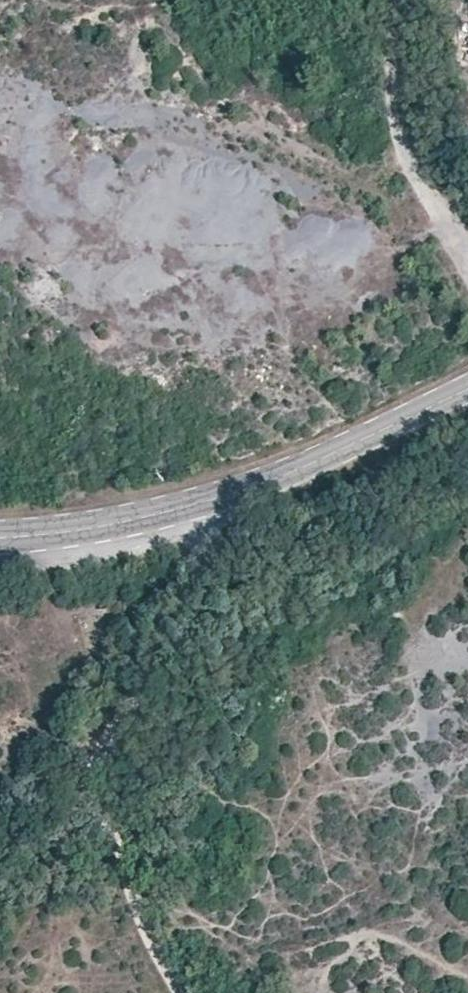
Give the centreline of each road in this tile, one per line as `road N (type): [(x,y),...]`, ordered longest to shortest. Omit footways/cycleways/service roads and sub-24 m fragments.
road 1 (track): [(181,992),(128,887),(100,807),(97,768),(154,620),(226,498)]
road 2 (tertiary): [(467,392),(226,498),(131,523),(0,540)]
road 3 (track): [(467,262),(410,168),(389,100),(396,0)]

